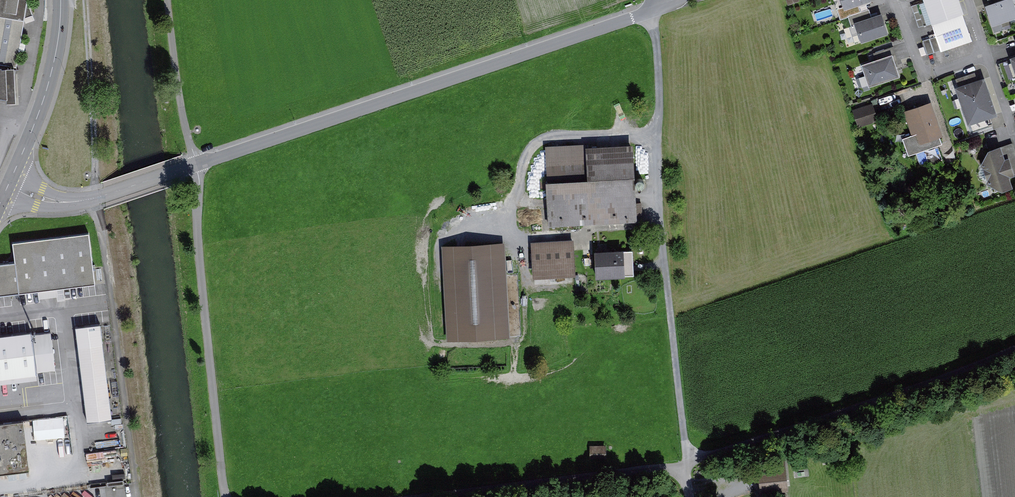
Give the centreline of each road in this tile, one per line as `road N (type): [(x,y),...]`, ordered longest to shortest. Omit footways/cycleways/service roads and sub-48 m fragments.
road 1 (track): [(225,496),(196,228),(198,166),(168,0)]
road 2 (track): [(138,496),(108,248),(94,200),(86,0)]
road 3 (residential): [(184,170),(655,10)]
road 4 (unclassified): [(691,464),(663,219),(655,10)]
road 5 (residential): [(691,464),(1014,346)]
road 6 (residential): [(425,496),(691,464)]
road 7 (tertiary): [(61,0),(45,97),(9,184)]
road 8 (unclassified): [(9,184),(70,203),(184,170)]
road 9 (unclassified): [(991,55),(923,71),(893,0)]

